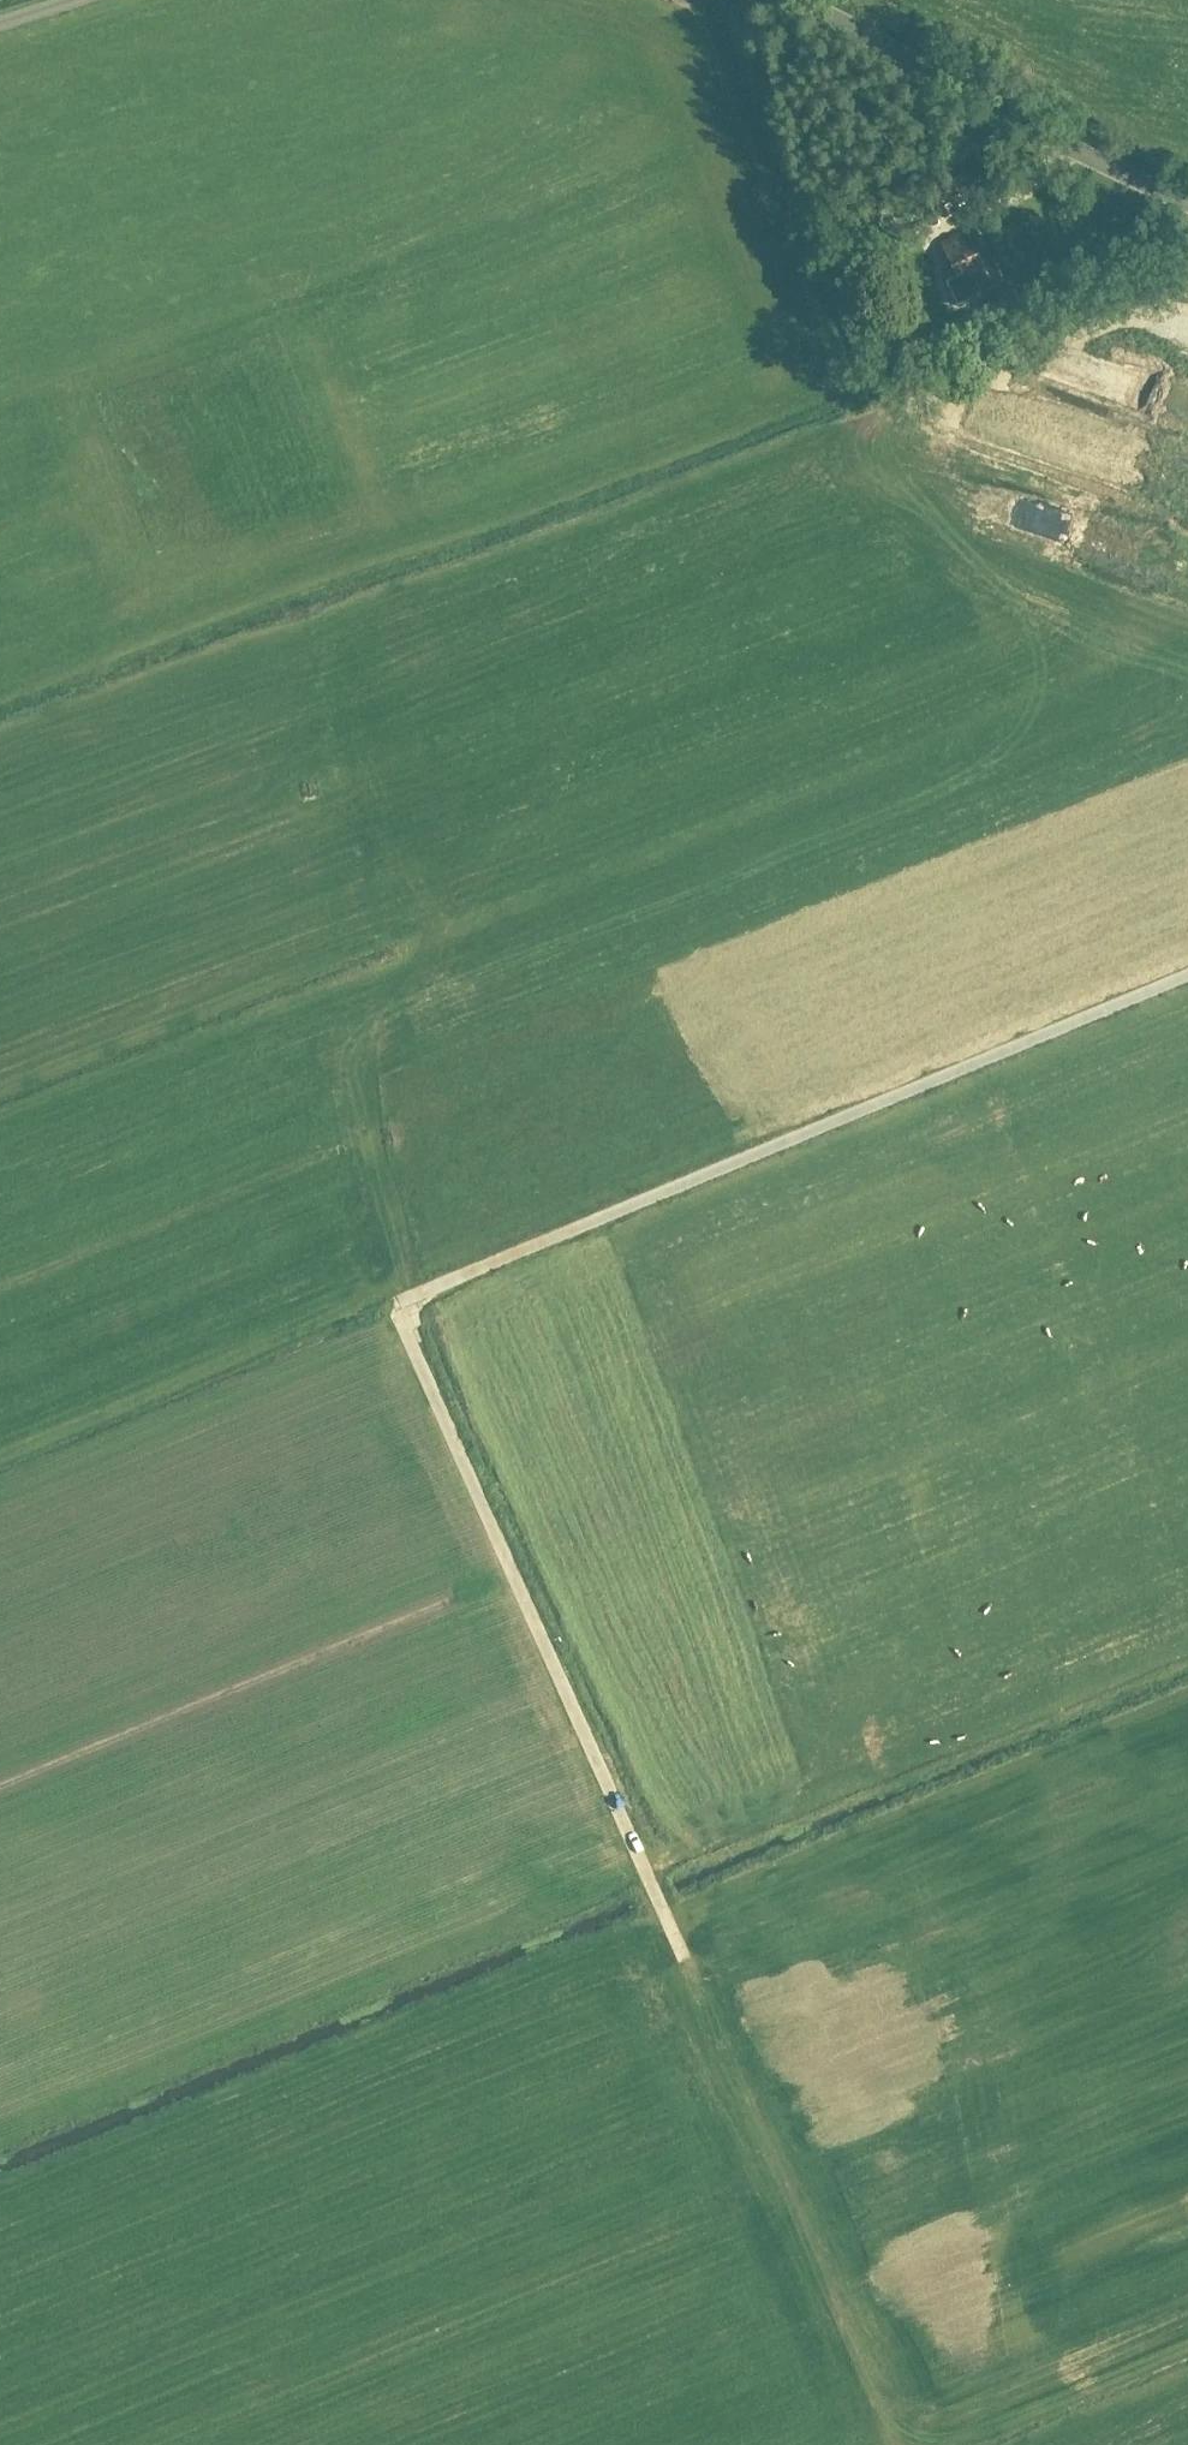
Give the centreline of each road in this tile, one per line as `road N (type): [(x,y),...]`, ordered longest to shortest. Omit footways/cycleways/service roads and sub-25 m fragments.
road 1 (unclassified): [(1187,202),(793,0)]
road 2 (track): [(952,2444),(1187,2346)]

